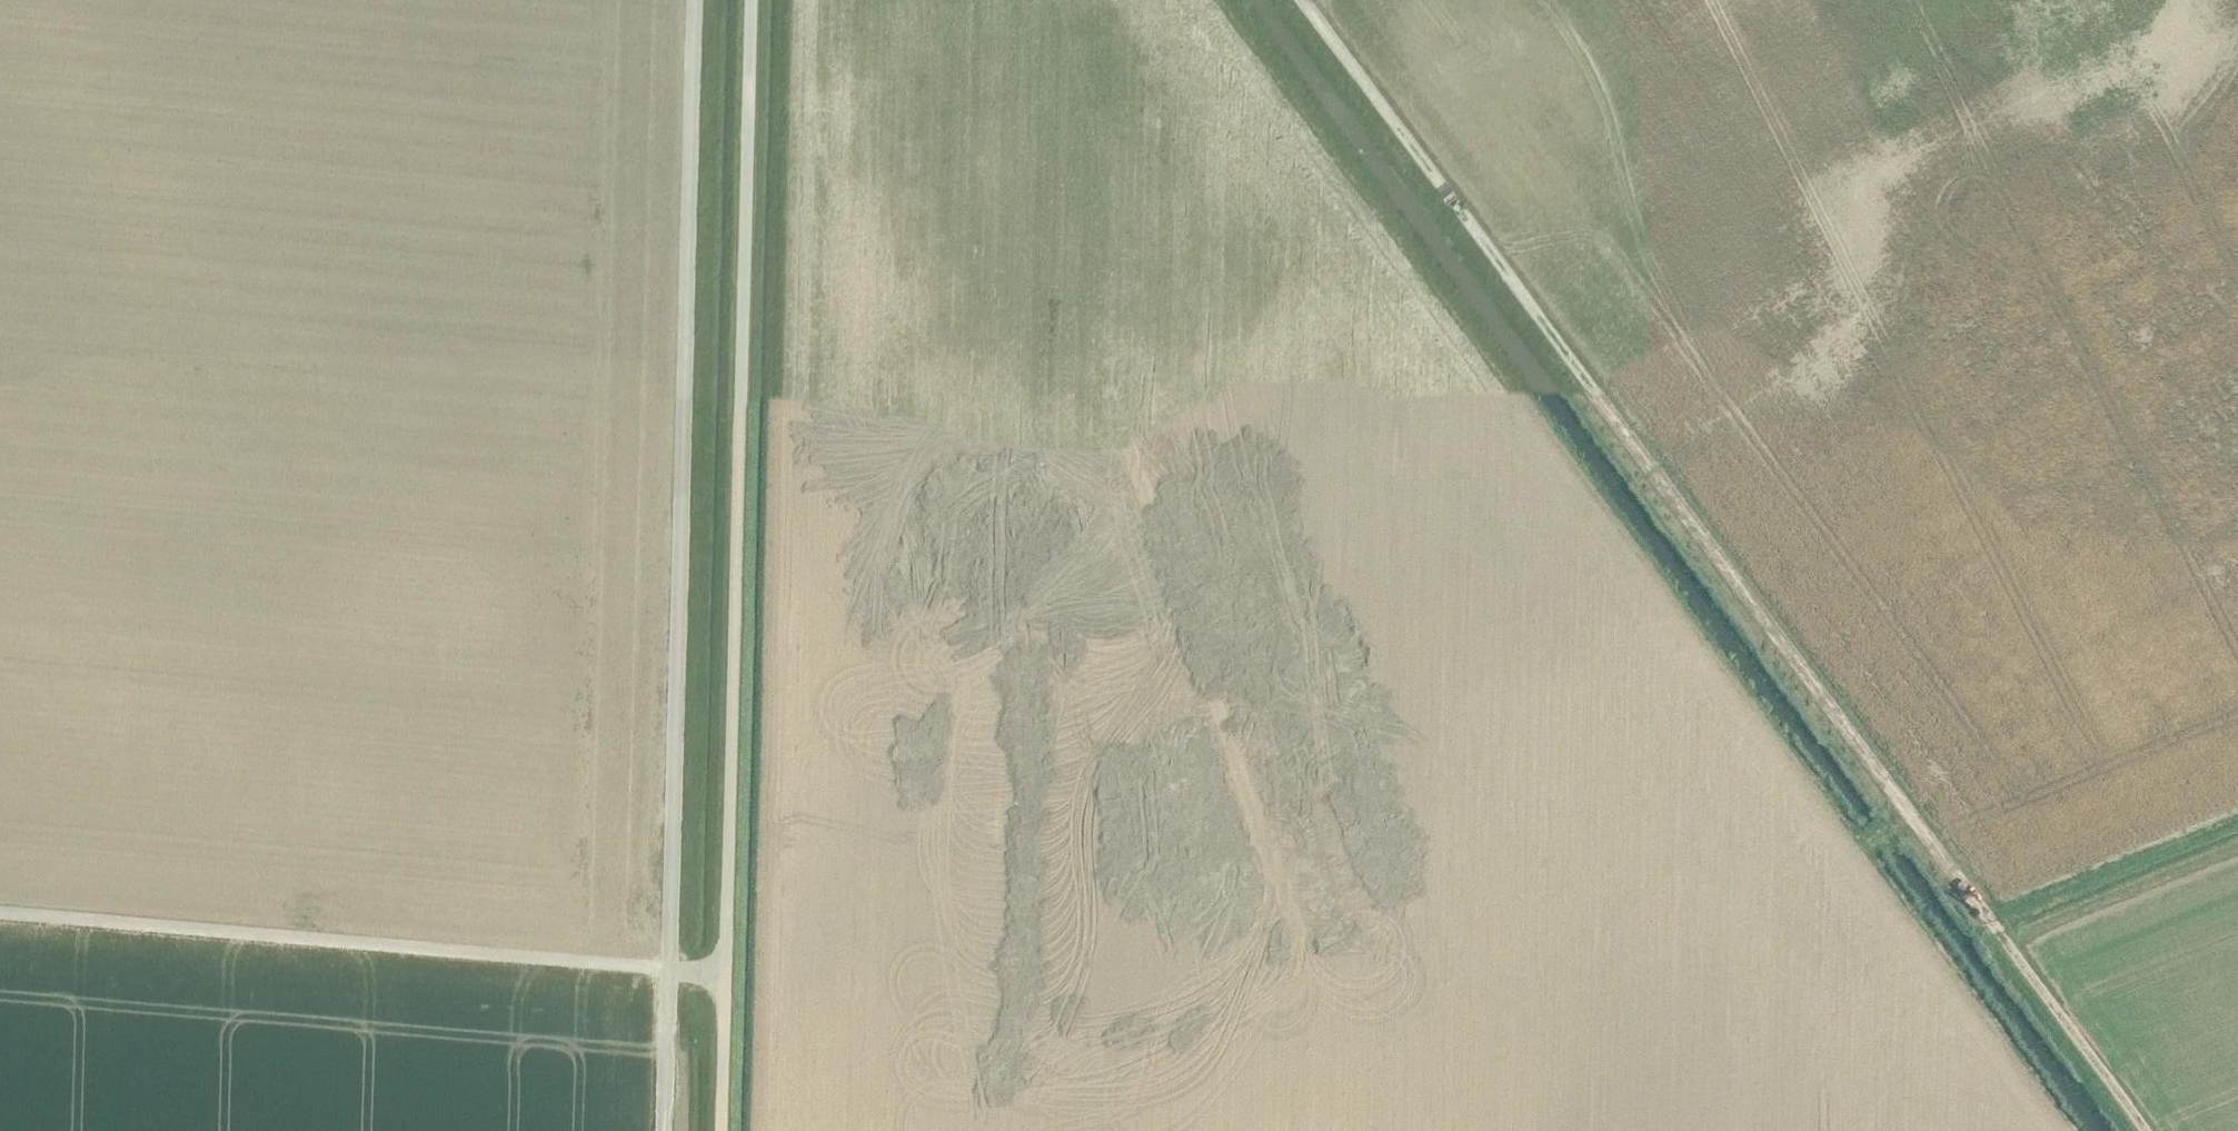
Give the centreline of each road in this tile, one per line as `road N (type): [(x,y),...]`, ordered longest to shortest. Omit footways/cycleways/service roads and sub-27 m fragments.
road 1 (unclassified): [(722,1130),(751,0)]

